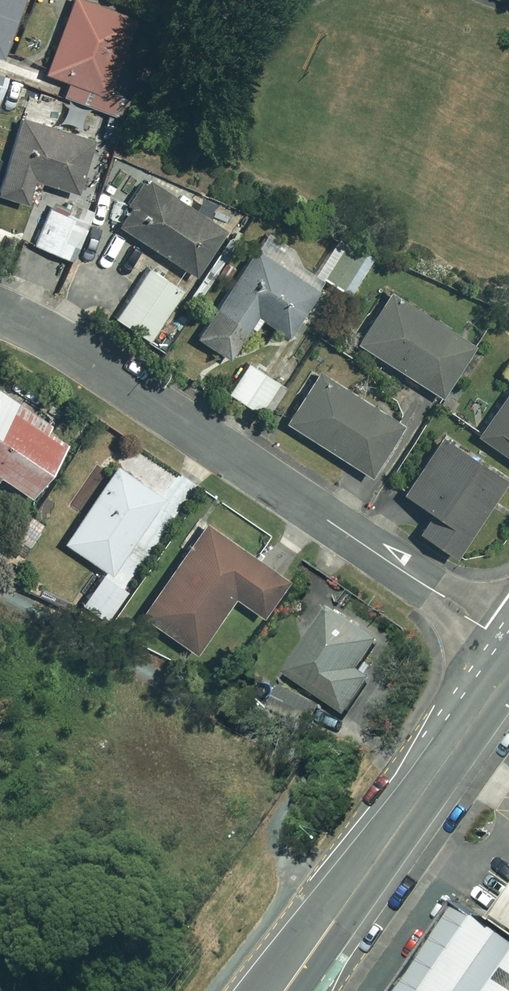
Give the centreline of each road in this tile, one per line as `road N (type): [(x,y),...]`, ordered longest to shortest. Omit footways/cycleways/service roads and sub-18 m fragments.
road 1 (residential): [(508,650),(0,315)]
road 2 (tertiary): [(508,679),(286,990)]

